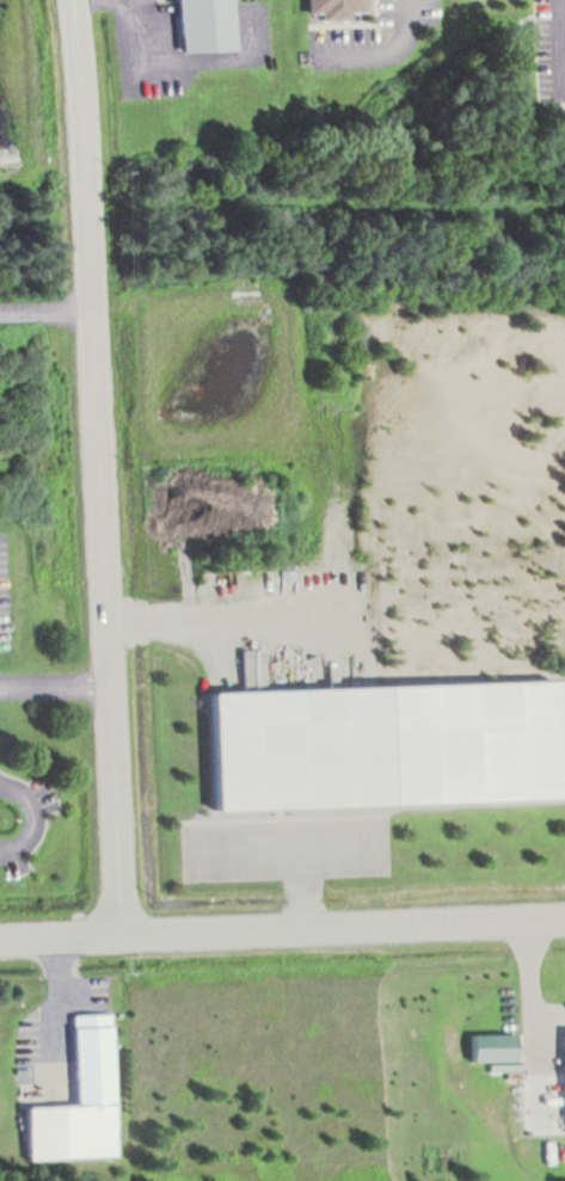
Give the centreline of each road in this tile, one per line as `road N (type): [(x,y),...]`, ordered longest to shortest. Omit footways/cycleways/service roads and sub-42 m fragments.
road 1 (residential): [(121,933),(77,0)]
road 2 (residential): [(0,937),(564,916)]

